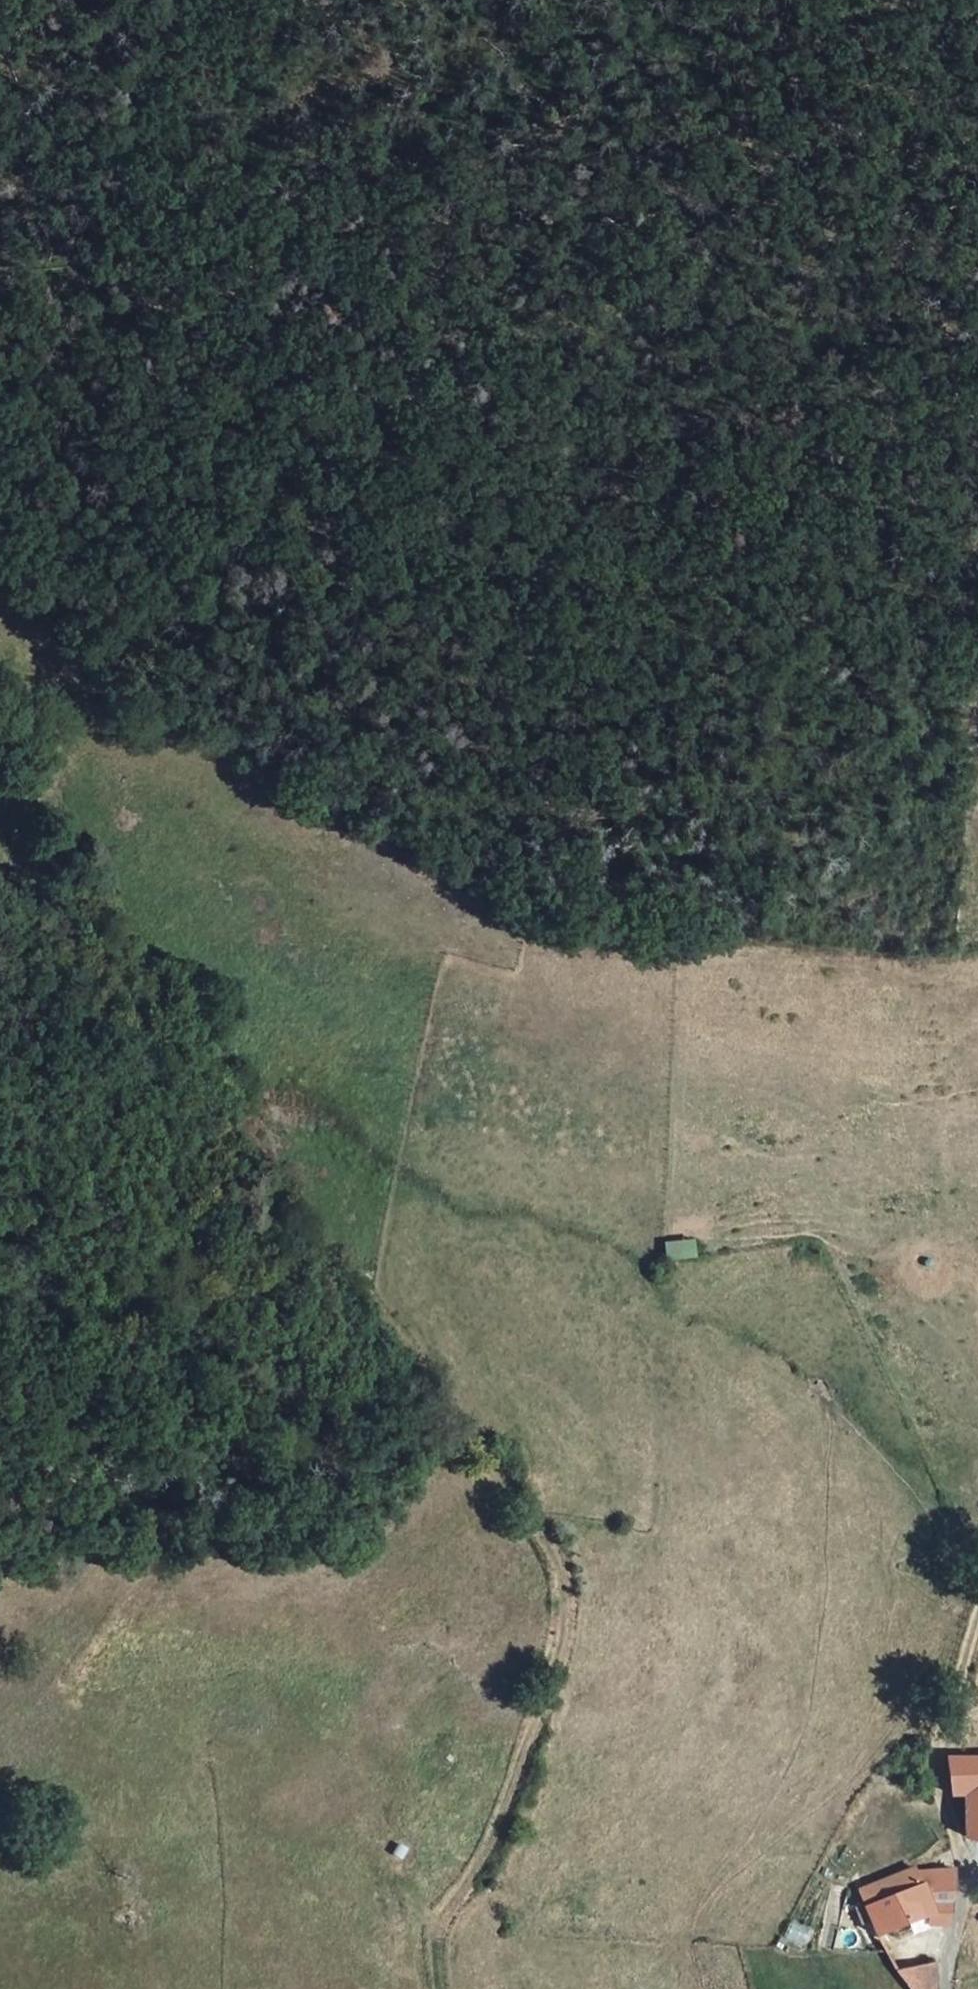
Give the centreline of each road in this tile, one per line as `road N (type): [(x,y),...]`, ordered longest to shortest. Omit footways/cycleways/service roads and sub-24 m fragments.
road 1 (track): [(442,1988),(434,1930),(487,1863),(564,1665),(571,1602),(553,1545),(466,1444)]
road 2 (track): [(960,1863),(938,1802),(936,1746),(977,1602)]
road 3 (residential): [(949,1988),(960,1863)]

